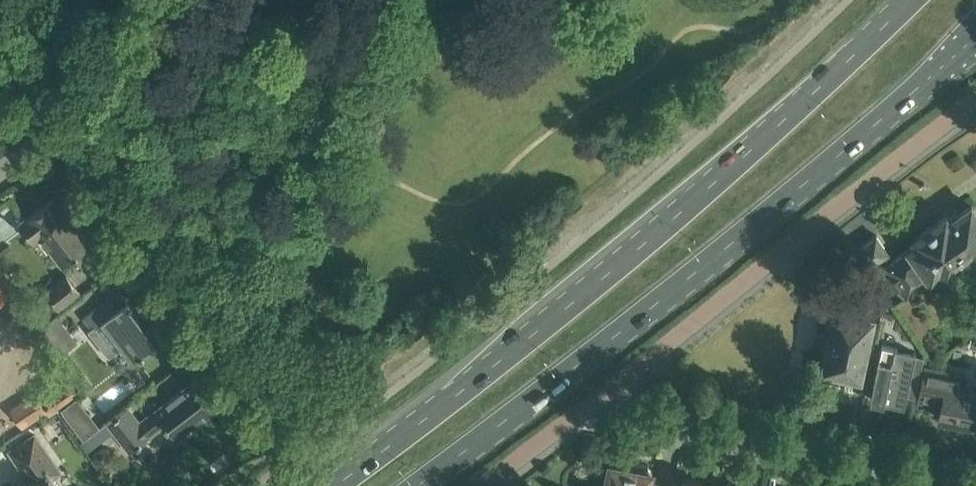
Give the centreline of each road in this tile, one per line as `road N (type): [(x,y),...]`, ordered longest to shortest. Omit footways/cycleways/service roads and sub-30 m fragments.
road 1 (primary): [(911,0),(602,277),(347,473)]
road 2 (primary): [(414,485),(699,271),(975,36)]
road 3 (residential): [(611,388),(975,100)]
road 4 (unclassified): [(347,473),(74,109)]
road 5 (residential): [(975,483),(649,416),(611,388)]
road 6 (residential): [(480,485),(611,388)]

